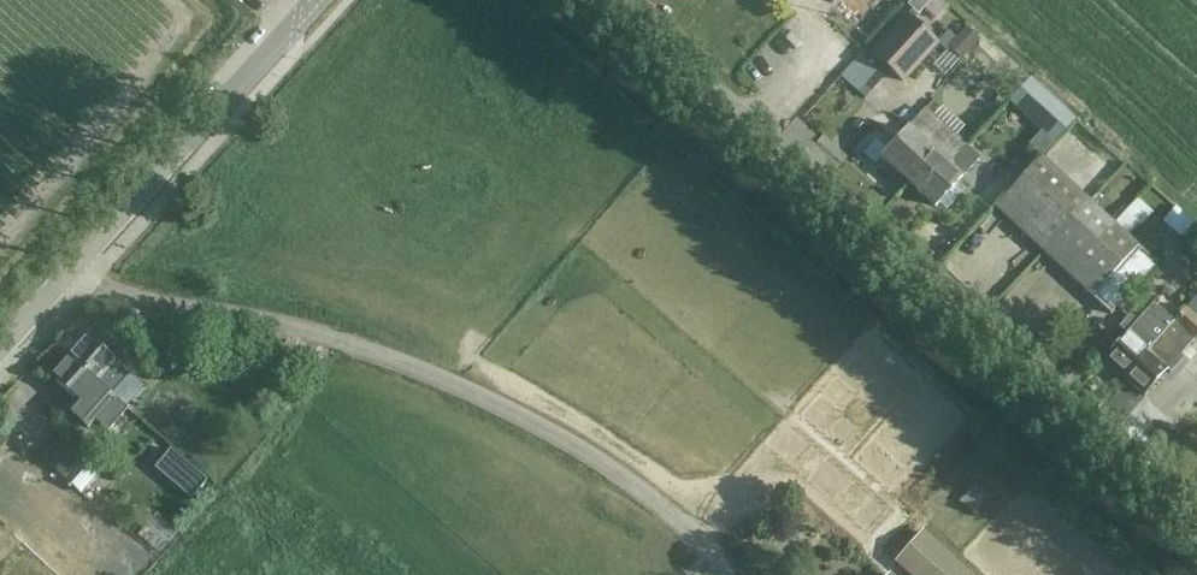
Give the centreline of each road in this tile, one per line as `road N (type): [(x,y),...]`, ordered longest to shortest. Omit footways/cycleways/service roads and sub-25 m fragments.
road 1 (unclassified): [(1196,525),(614,0)]
road 2 (tertiary): [(0,357),(316,0)]

